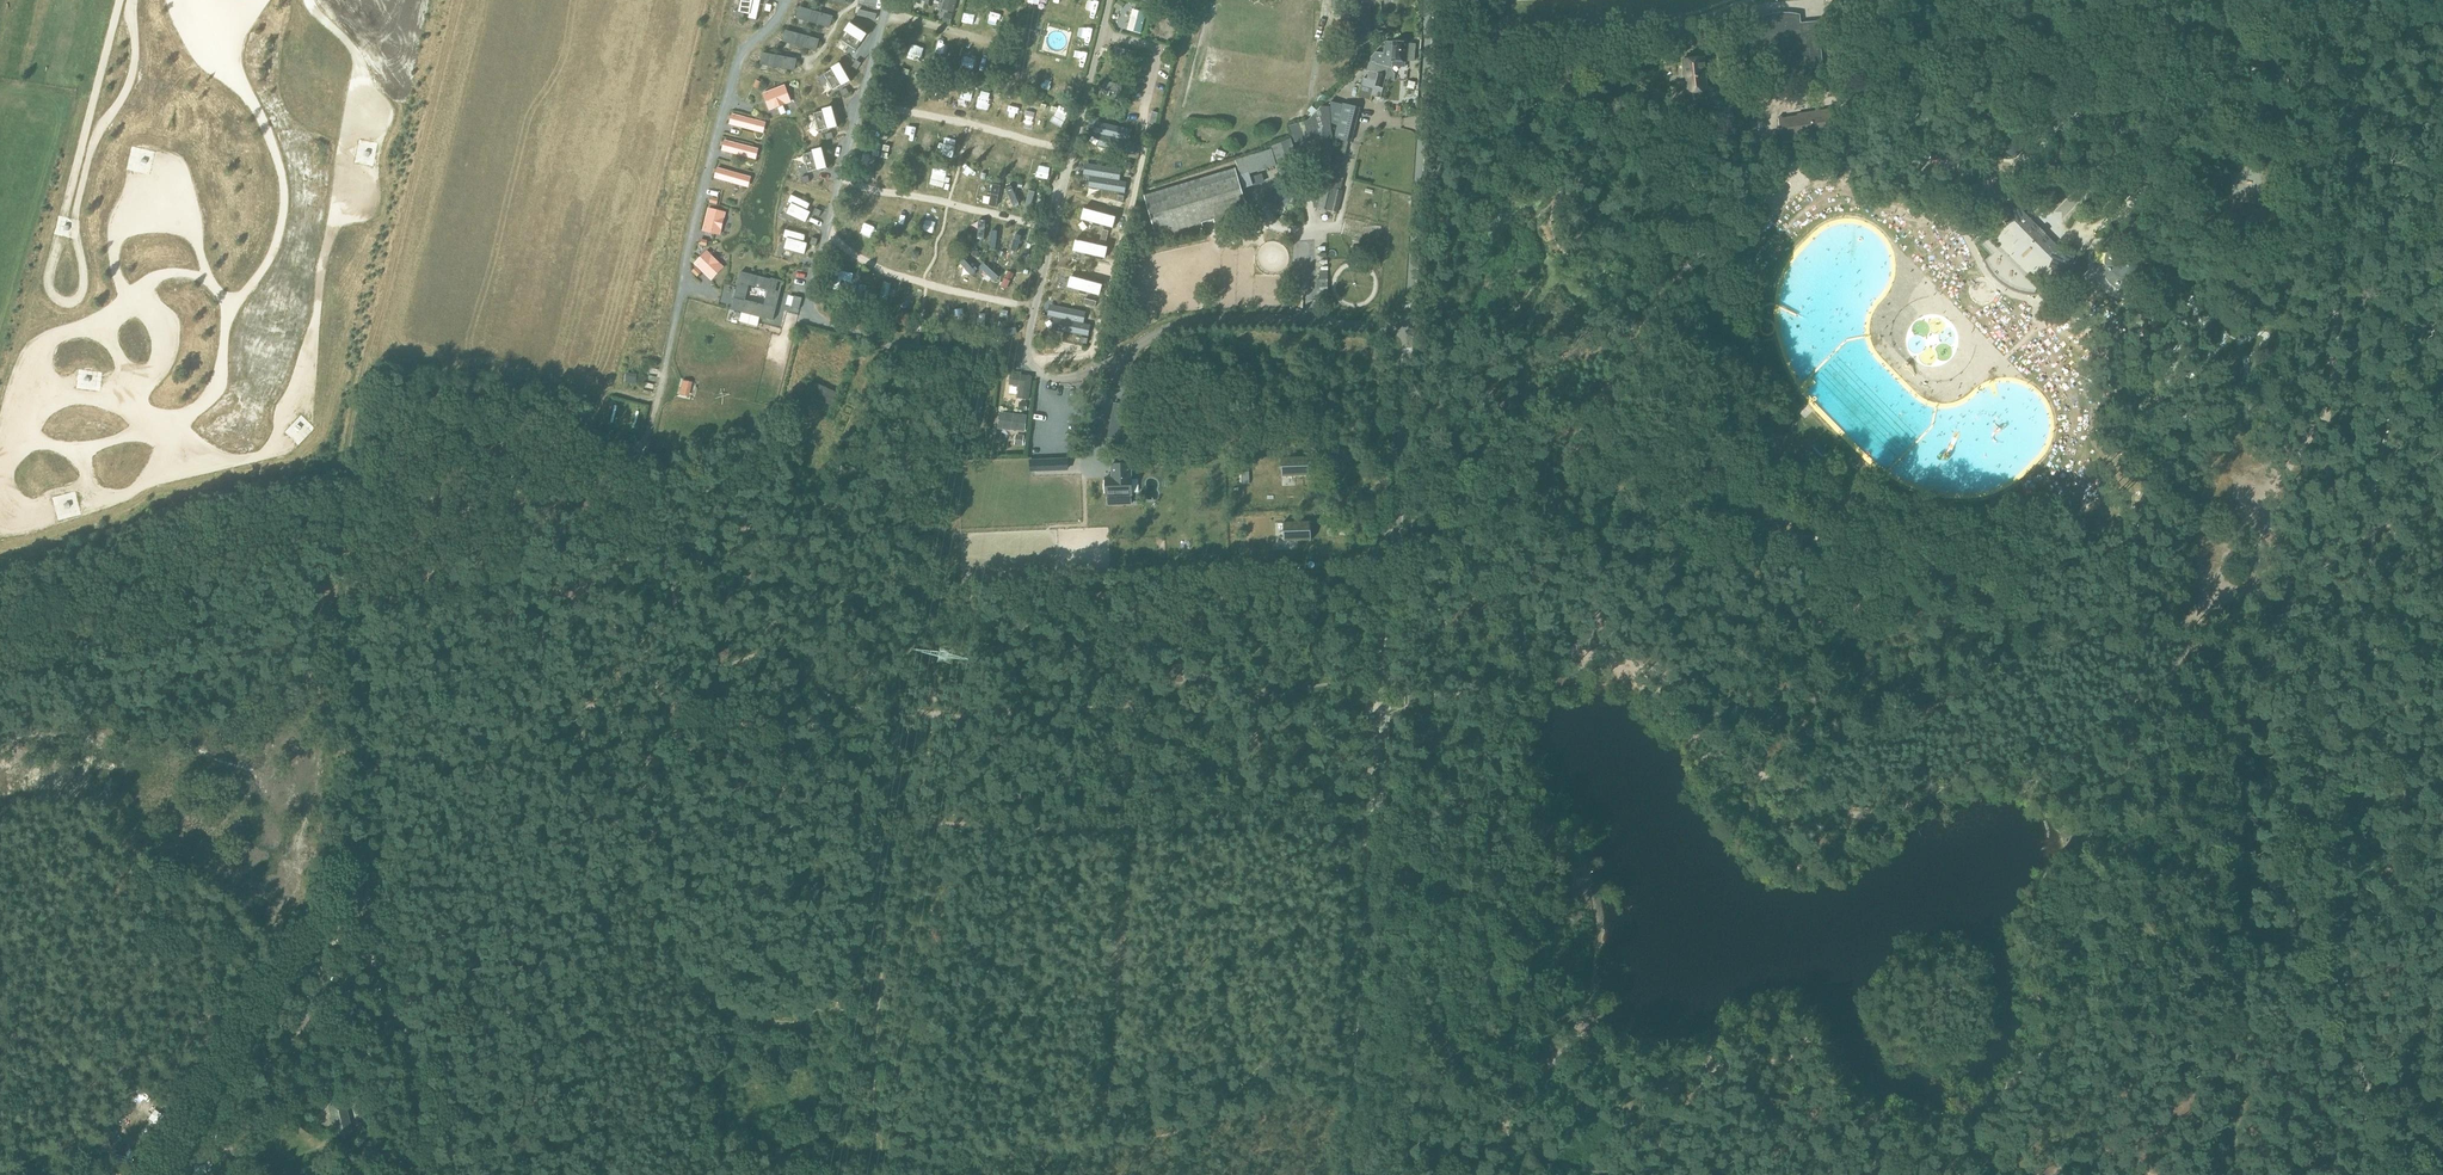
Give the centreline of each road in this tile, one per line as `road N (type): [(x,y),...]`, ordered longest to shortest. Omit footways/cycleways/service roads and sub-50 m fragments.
road 1 (unclassified): [(1431,0),(1354,1174)]
road 2 (track): [(462,0),(348,445),(342,477),(352,598)]
road 3 (track): [(1458,825),(894,825)]
road 4 (track): [(2322,572),(2297,932),(2318,968)]
road 5 (track): [(665,834),(621,876),(583,970),(571,1042),(602,1174)]
road 6 (track): [(1400,826),(1385,1124),(1405,1154)]
road 7 (track): [(273,1007),(284,1042),(311,1057),(350,1057),(363,998),(357,969),(345,959),(312,959),(293,970),(278,995)]
road 8 (track): [(894,825),(699,827),(665,834)]
road 9 (track): [(278,995),(156,1174)]
road 10 (track): [(426,1174),(402,1005)]
road 11 (track): [(2330,418),(2322,572)]
road 12 (track): [(684,285),(656,415)]

